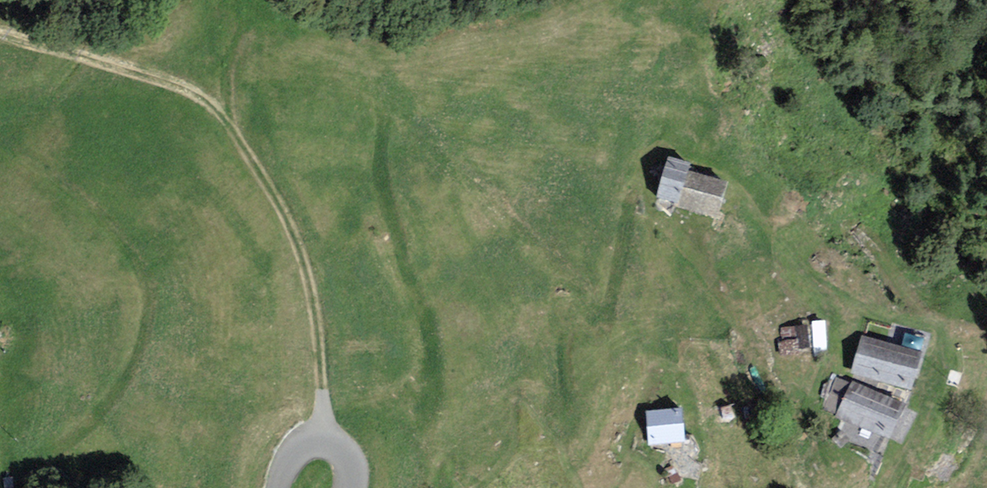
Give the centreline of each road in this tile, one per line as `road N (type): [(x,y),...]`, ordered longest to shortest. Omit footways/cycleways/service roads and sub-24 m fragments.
road 1 (track): [(0,35),(175,80),(235,130),(278,200),(306,272),(317,312),(328,446)]
road 2 (track): [(893,487),(945,365)]
road 3 (unclassified): [(359,487),(358,461),(328,446),(296,457),(283,487)]

